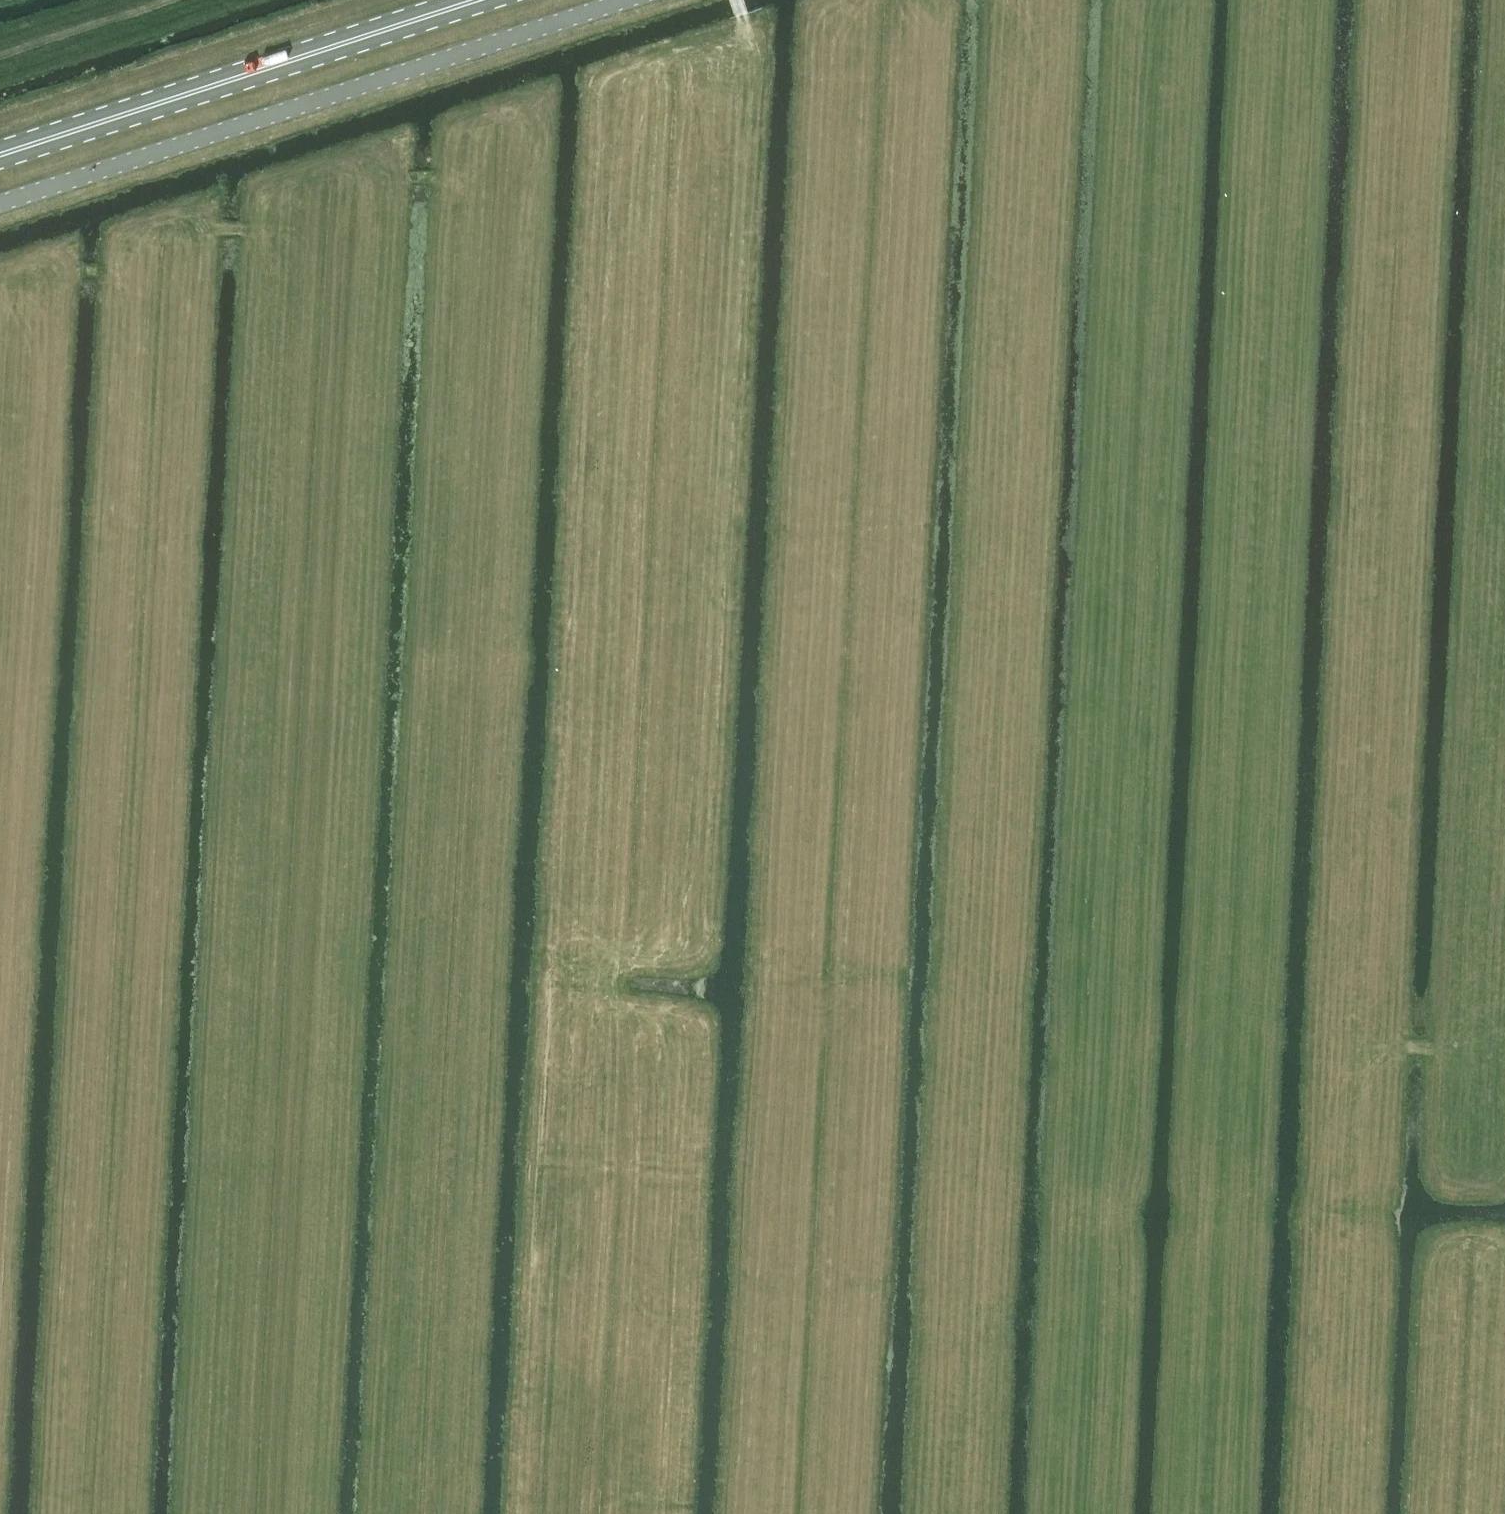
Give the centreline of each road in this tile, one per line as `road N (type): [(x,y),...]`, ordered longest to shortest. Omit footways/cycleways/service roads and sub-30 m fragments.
road 1 (unclassified): [(625,0),(0,204)]
road 2 (primary): [(0,153),(475,0)]

